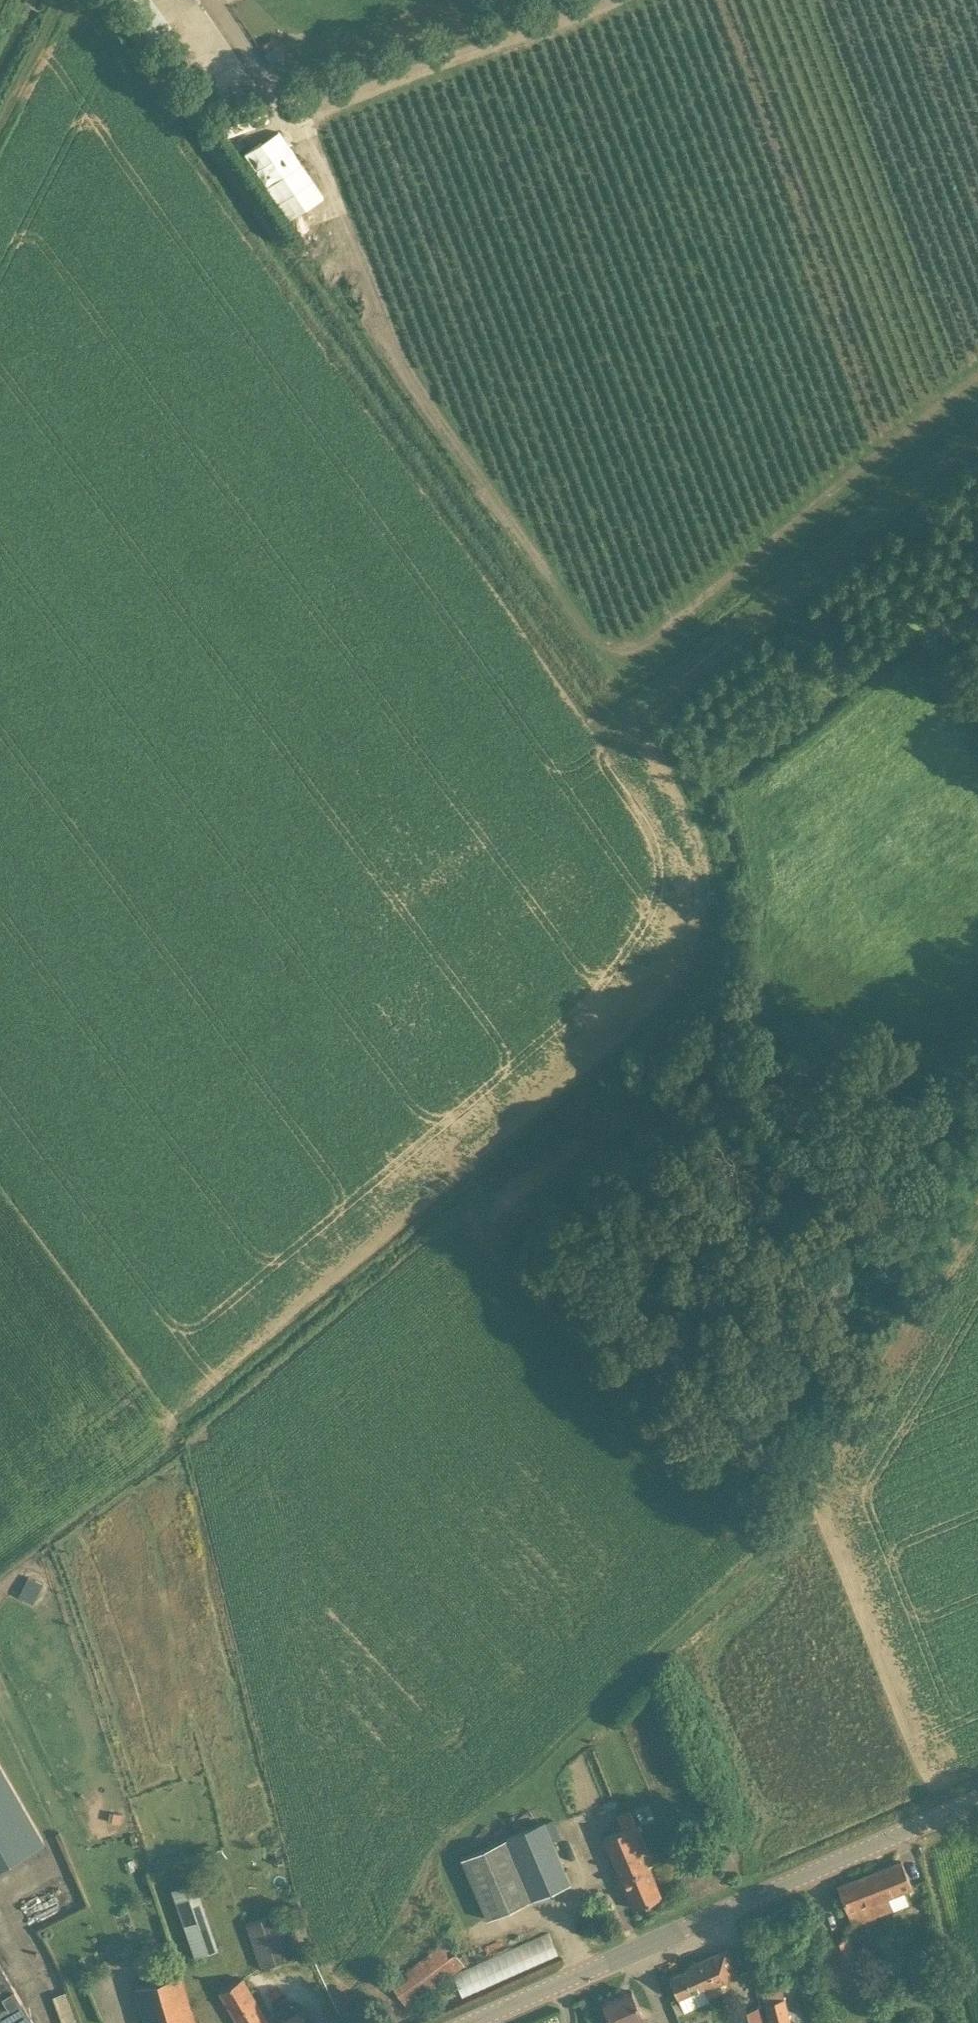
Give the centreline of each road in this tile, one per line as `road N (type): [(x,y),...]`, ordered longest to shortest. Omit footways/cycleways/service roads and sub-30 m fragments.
road 1 (tertiary): [(456,2022),(977,1812)]
road 2 (track): [(977,437),(620,727)]

